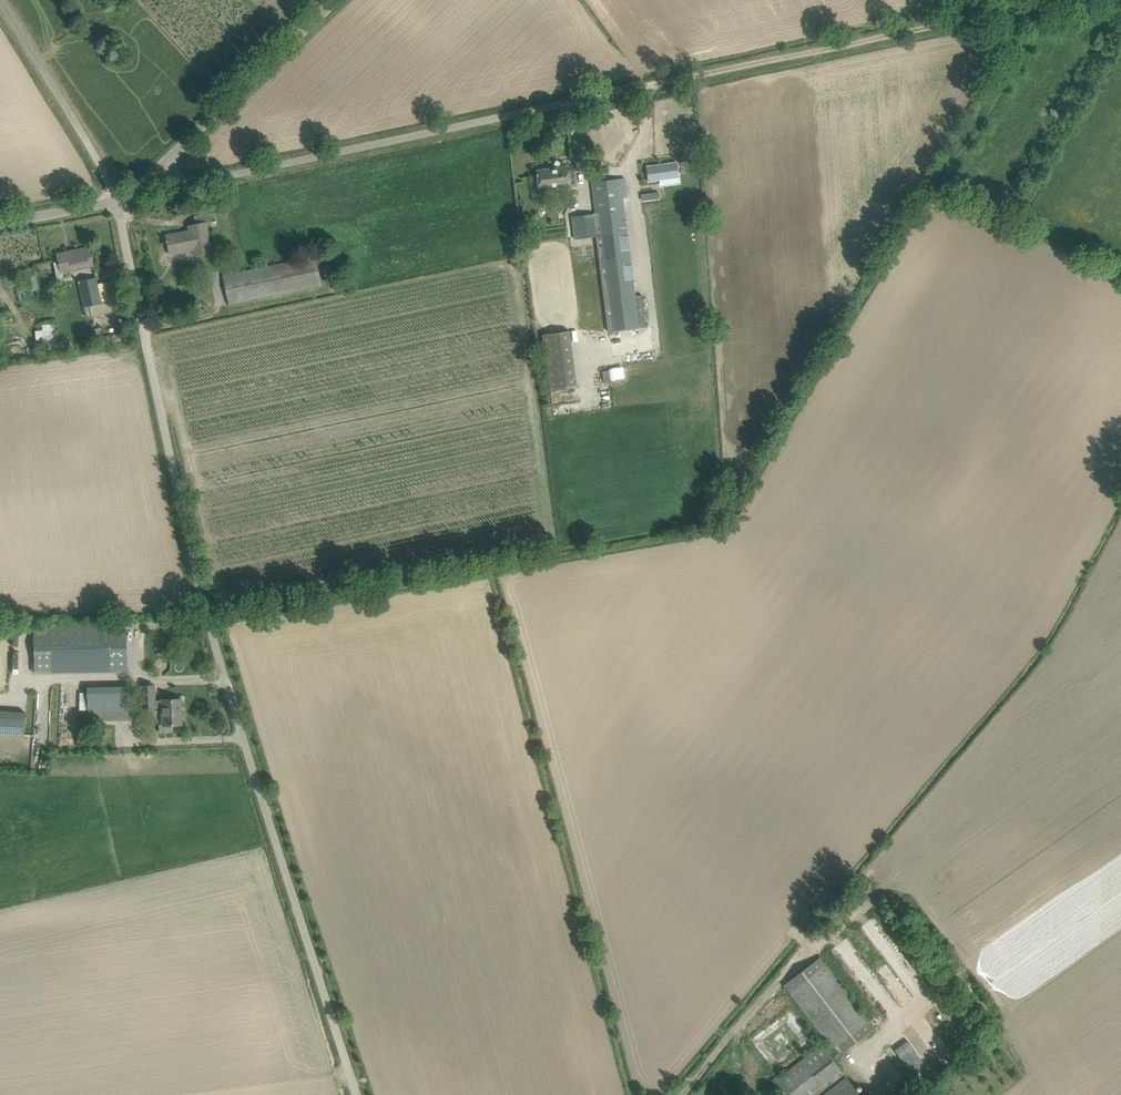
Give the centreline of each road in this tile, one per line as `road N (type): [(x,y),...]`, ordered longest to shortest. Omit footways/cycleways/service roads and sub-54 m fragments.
road 1 (unclassified): [(357,1094),(188,535),(120,204)]
road 2 (track): [(572,104),(1051,0)]
road 3 (unclassified): [(146,184),(168,189),(572,104)]
road 4 (unclassified): [(146,184),(337,0)]
road 5 (unclassified): [(120,204),(0,0)]
road 6 (unclassified): [(0,229),(120,204)]

